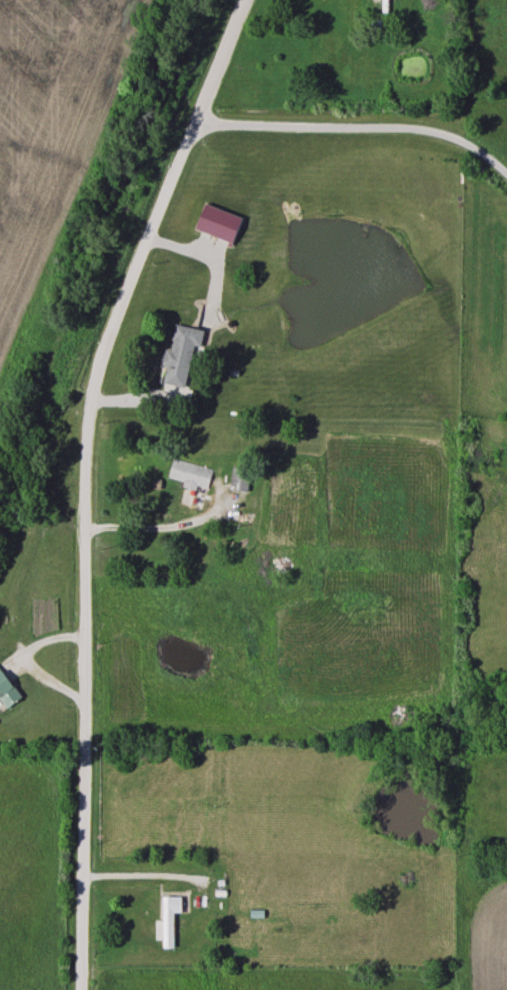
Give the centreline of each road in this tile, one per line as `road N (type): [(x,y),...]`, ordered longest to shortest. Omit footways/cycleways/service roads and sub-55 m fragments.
road 1 (residential): [(67,989),(67,878),(86,719),(83,579),(94,382),(242,0)]
road 2 (residential): [(192,123),(417,128),(463,141),(506,173)]

